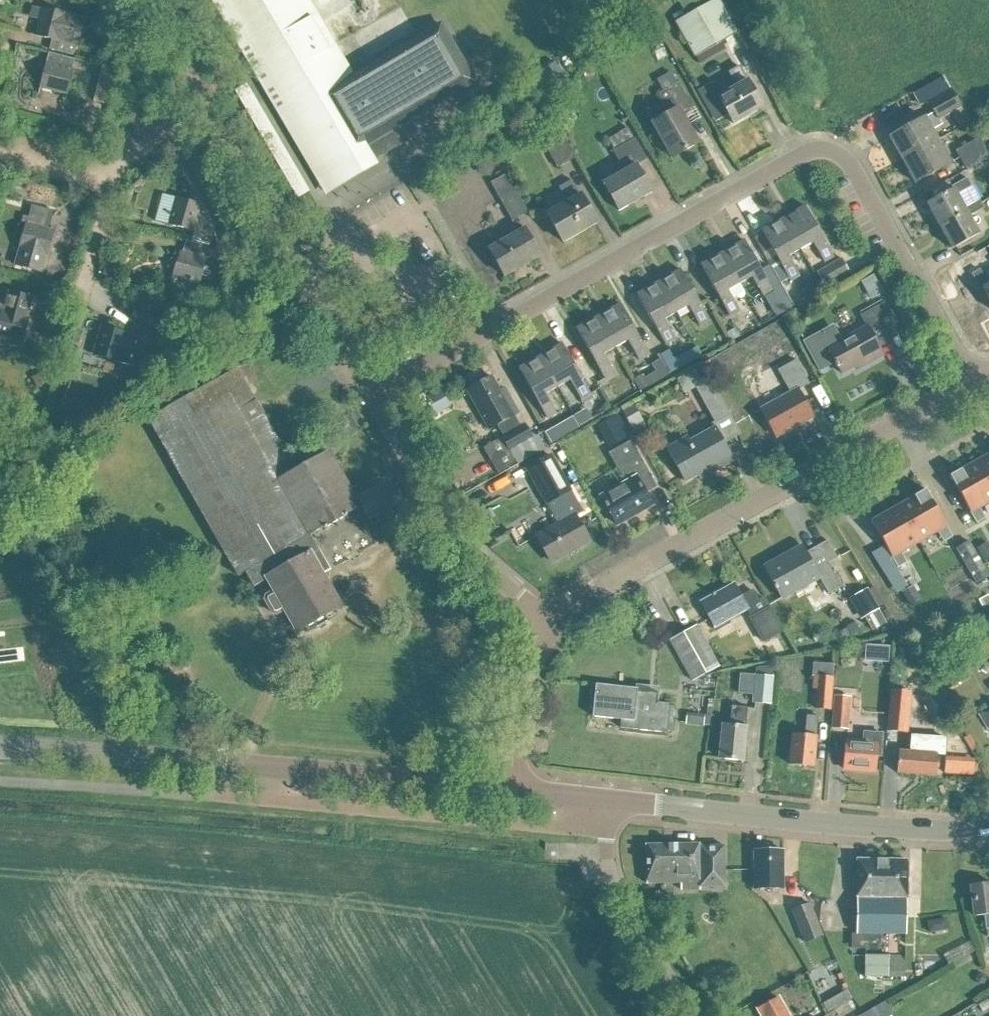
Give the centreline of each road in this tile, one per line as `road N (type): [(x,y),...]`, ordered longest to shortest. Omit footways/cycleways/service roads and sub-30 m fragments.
road 1 (residential): [(372,397),(811,146),(847,159),(970,380)]
road 2 (tertiary): [(516,787),(0,748)]
road 3 (residential): [(549,620),(970,380)]
road 4 (tertiary): [(607,798),(841,827),(988,831)]
road 5 (unclassified): [(372,397),(209,110)]
road 6 (unclassified): [(549,620),(448,535),(372,397)]
road 7 (unclassified): [(684,1015),(612,899),(607,798)]
road 8 (unclassified): [(516,787),(520,710),(532,649),(549,620)]
road 9 (unclassified): [(209,110),(143,0)]
road 10 (residential): [(110,181),(135,153),(209,110)]

